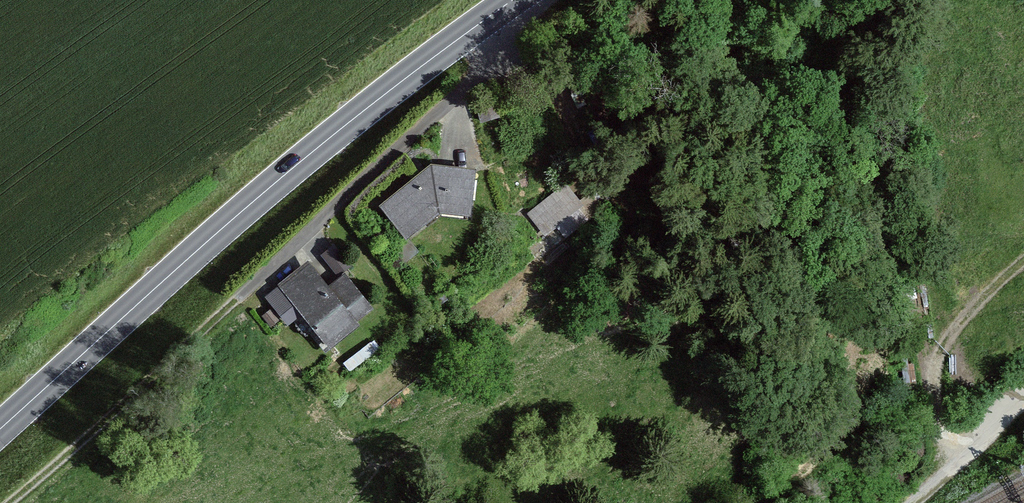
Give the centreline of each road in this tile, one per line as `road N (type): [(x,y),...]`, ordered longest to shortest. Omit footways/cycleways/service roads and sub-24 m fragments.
road 1 (secondary): [(0,430),(476,24)]
road 2 (residential): [(476,24),(470,76),(239,298)]
road 3 (track): [(9,502),(239,298)]
road 4 (track): [(1023,262),(942,342),(936,422),(953,467)]
road 5 (track): [(913,502),(1023,401)]

